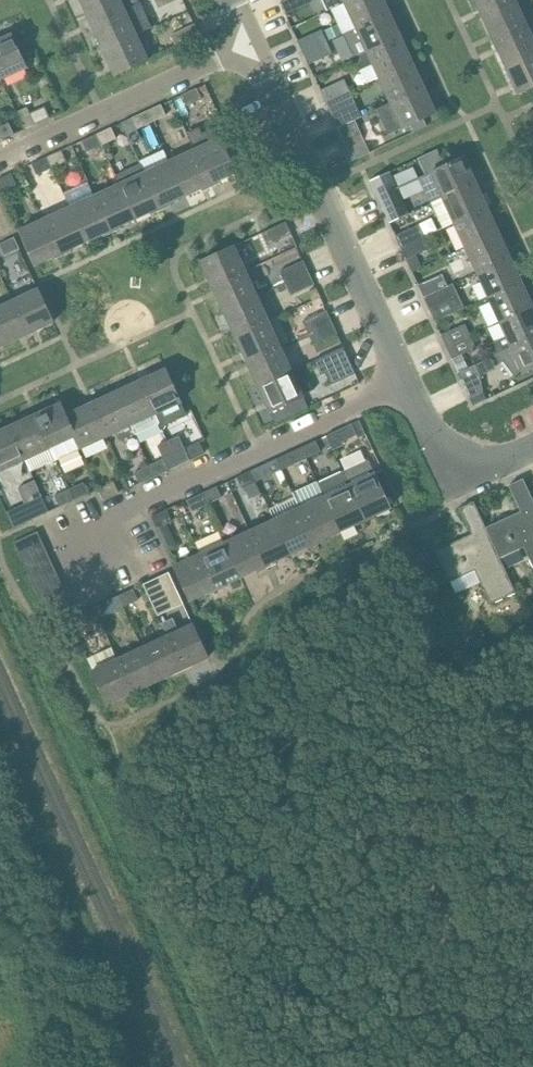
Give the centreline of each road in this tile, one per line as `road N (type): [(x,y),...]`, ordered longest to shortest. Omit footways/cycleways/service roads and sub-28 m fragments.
road 1 (residential): [(93,563),(79,532),(398,382)]
road 2 (residential): [(398,382),(252,52)]
road 3 (residential): [(0,162),(252,52)]
road 4 (residential): [(532,442),(493,459),(460,460),(398,382)]

